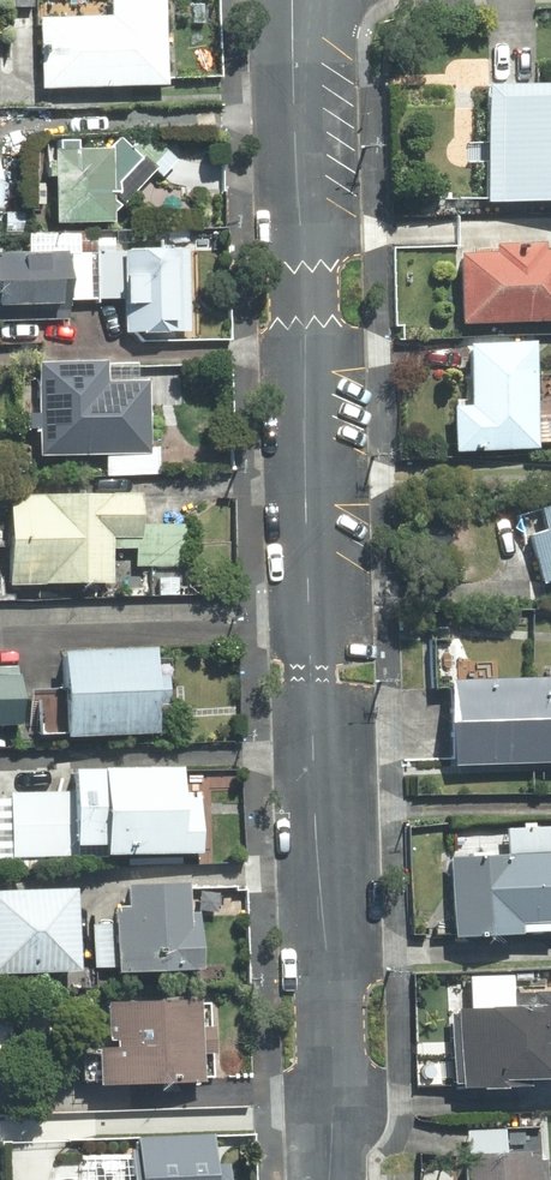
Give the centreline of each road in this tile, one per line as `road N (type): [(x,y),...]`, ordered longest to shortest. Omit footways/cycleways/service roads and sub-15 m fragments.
road 1 (residential): [(298,0),(335,1179)]

